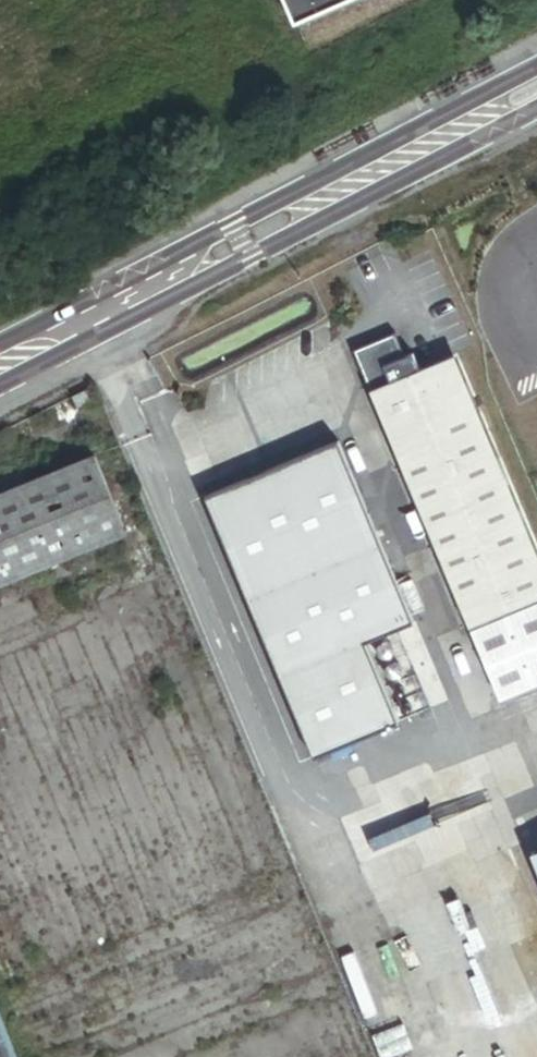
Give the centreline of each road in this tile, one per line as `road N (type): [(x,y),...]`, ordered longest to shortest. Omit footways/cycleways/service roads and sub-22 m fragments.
road 1 (secondary): [(536,82),(0,362)]

